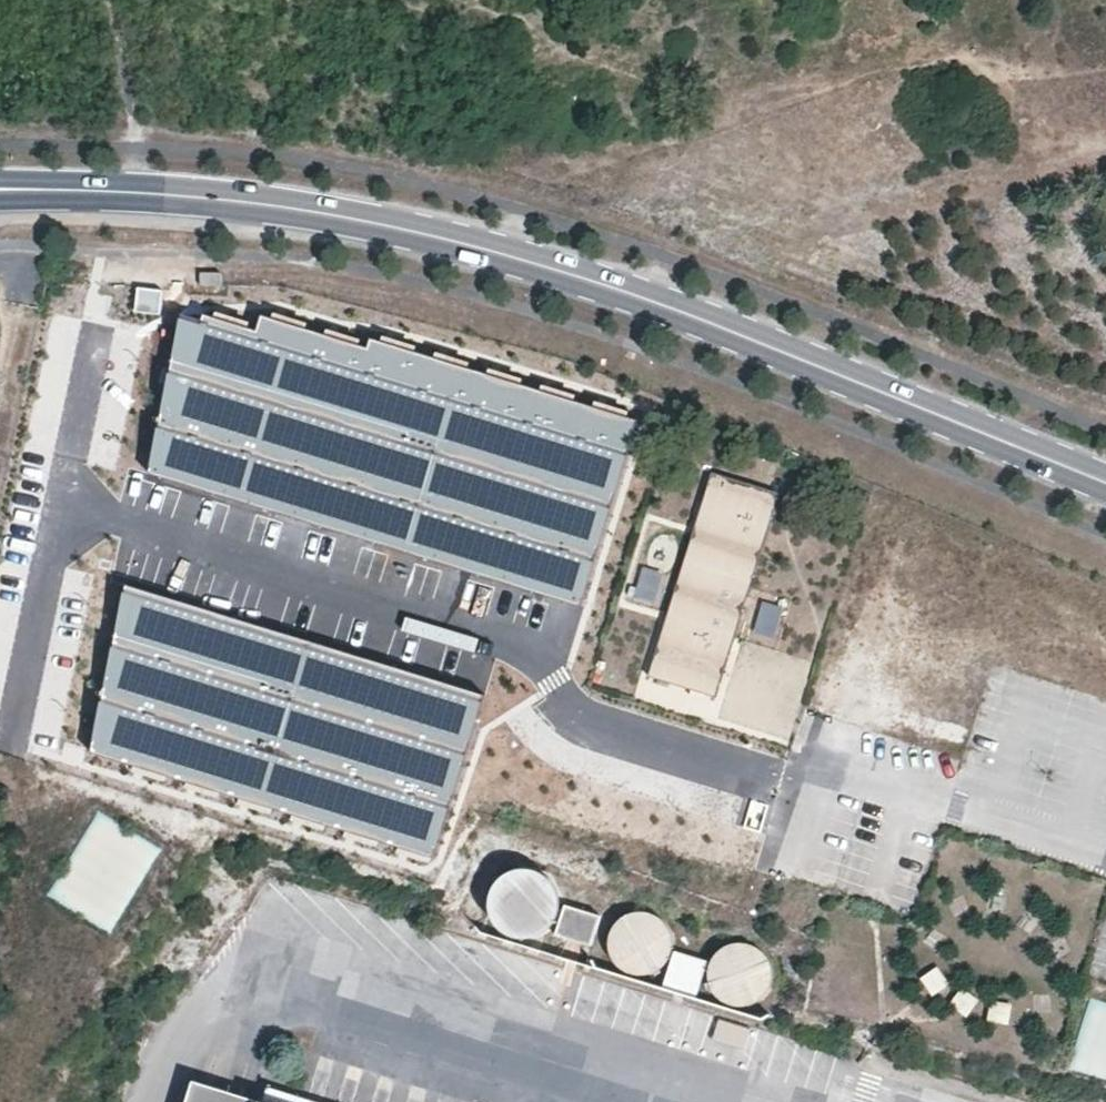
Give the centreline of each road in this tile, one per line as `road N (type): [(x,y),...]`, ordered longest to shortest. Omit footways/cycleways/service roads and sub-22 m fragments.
road 1 (primary): [(1105,476),(730,325),(441,231),(240,193),(0,181)]
road 2 (primary): [(0,218),(239,221),(429,251),(721,344),(1105,498)]

